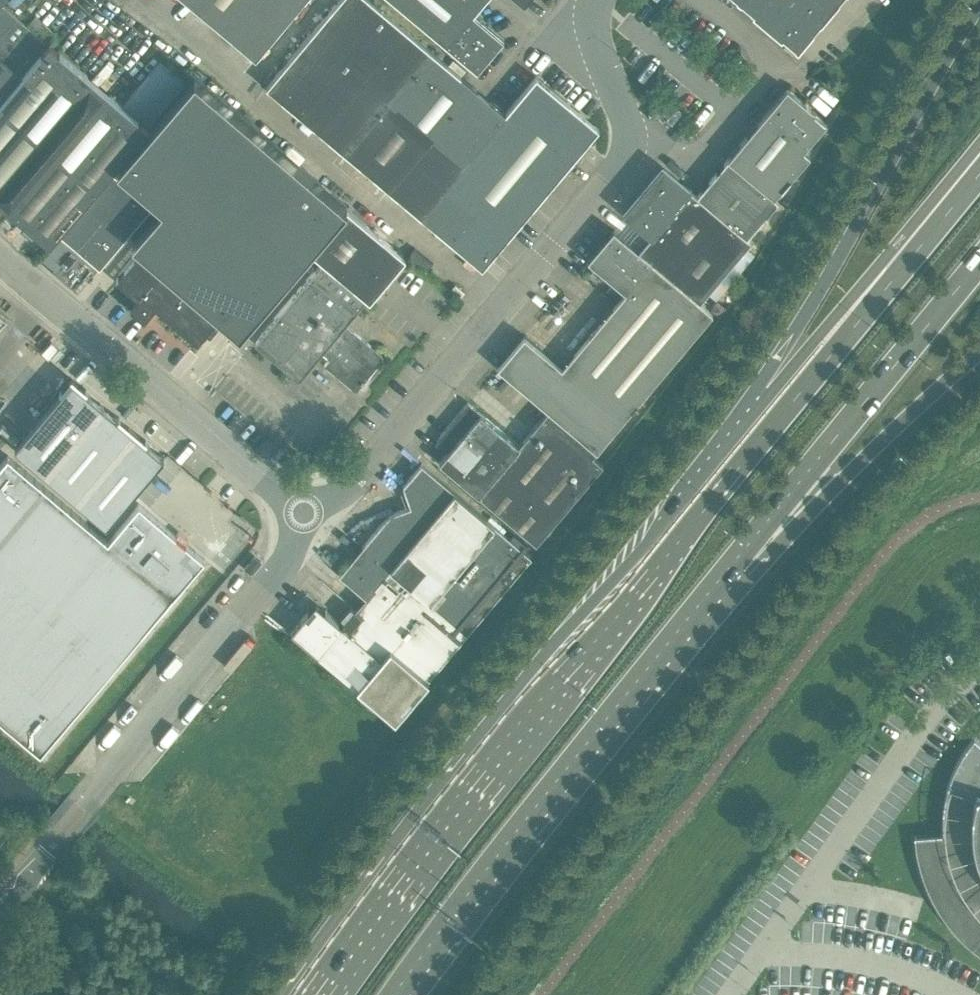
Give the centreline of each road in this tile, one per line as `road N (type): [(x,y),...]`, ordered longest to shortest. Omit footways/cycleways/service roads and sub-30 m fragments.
road 1 (primary): [(979,172),(621,610),(467,783),(308,994)]
road 2 (motorway): [(771,391),(466,748),(280,994)]
road 3 (primary): [(392,994),(731,564)]
road 4 (unclassified): [(0,905),(287,560),(306,509)]
road 5 (unclassified): [(306,509),(347,489),(506,310),(620,169),(628,139)]
road 6 (motorway): [(979,2),(797,326),(771,391)]
road 7 (unclassified): [(306,509),(0,255)]
road 8 (primary): [(731,564),(979,260)]
road 9 (primary): [(731,564),(842,478),(979,351)]
road 10 (motorway): [(979,142),(771,391)]
road 11 (unclassified): [(628,139),(700,163),(778,72),(773,59),(698,0)]
road 12 (unclassified): [(628,139),(596,42),(594,0)]

